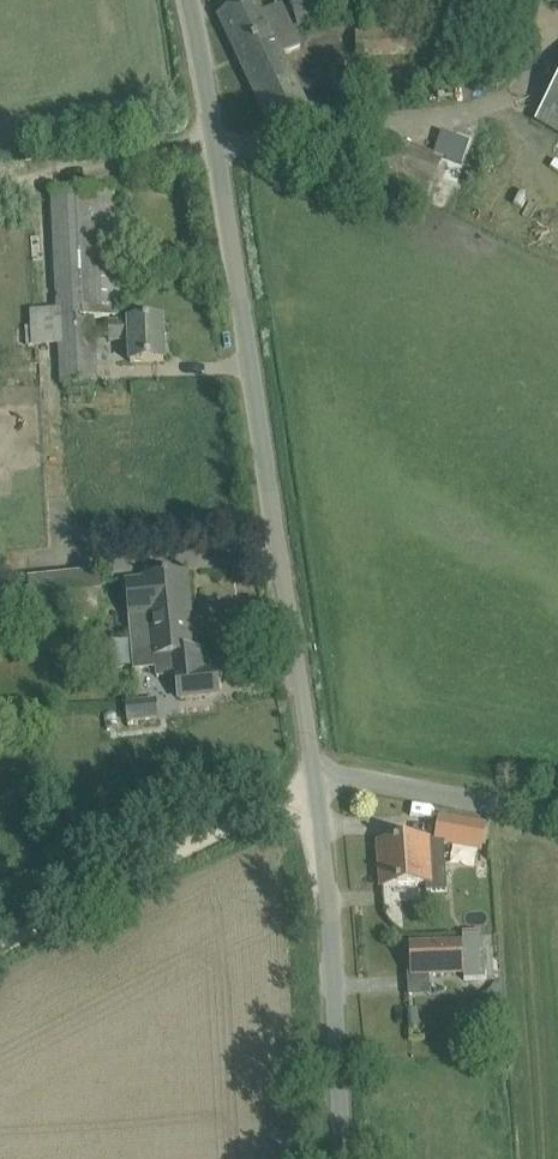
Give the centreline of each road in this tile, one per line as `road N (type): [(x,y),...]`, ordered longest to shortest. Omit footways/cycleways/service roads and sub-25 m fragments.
road 1 (unclassified): [(340,1158),(316,776),(189,0)]
road 2 (track): [(0,942),(316,776),(557,815)]

